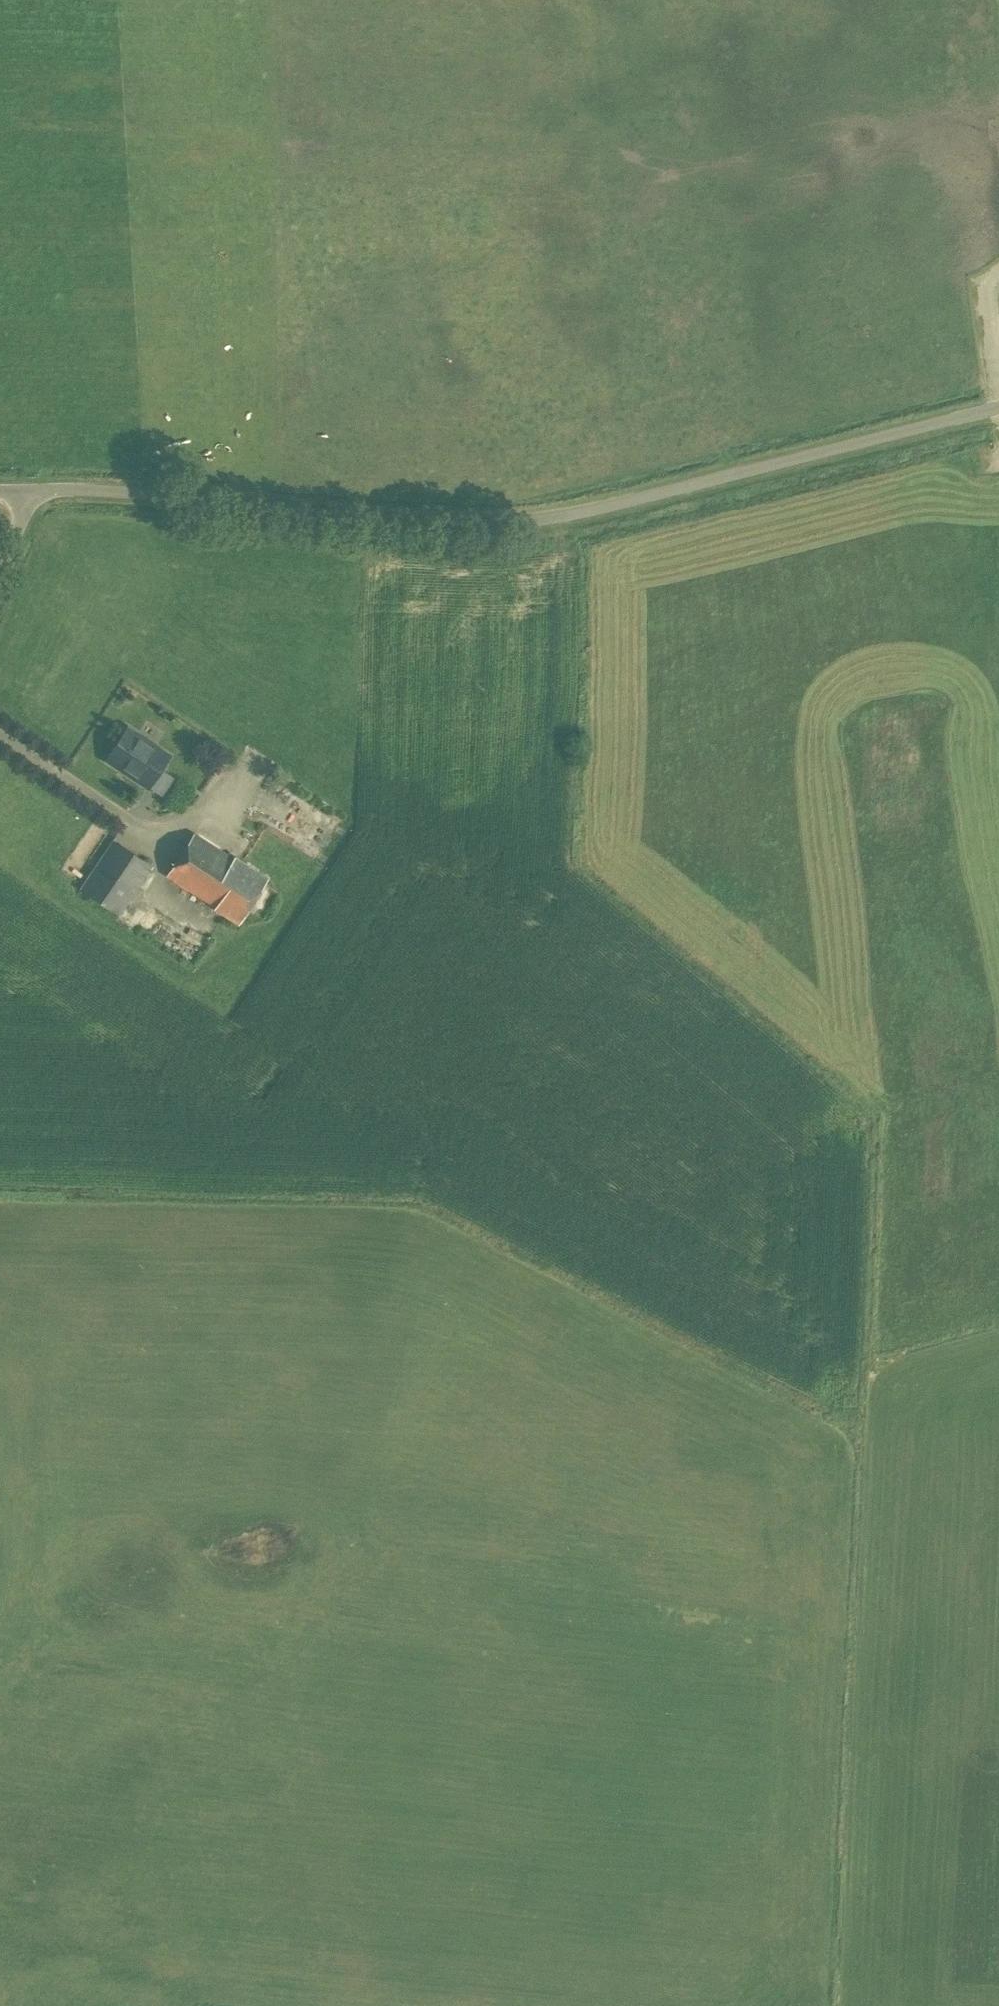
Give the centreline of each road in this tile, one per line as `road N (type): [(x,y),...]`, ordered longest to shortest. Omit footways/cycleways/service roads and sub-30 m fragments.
road 1 (unclassified): [(30,492),(187,498),(428,525),(516,524),(998,407)]

